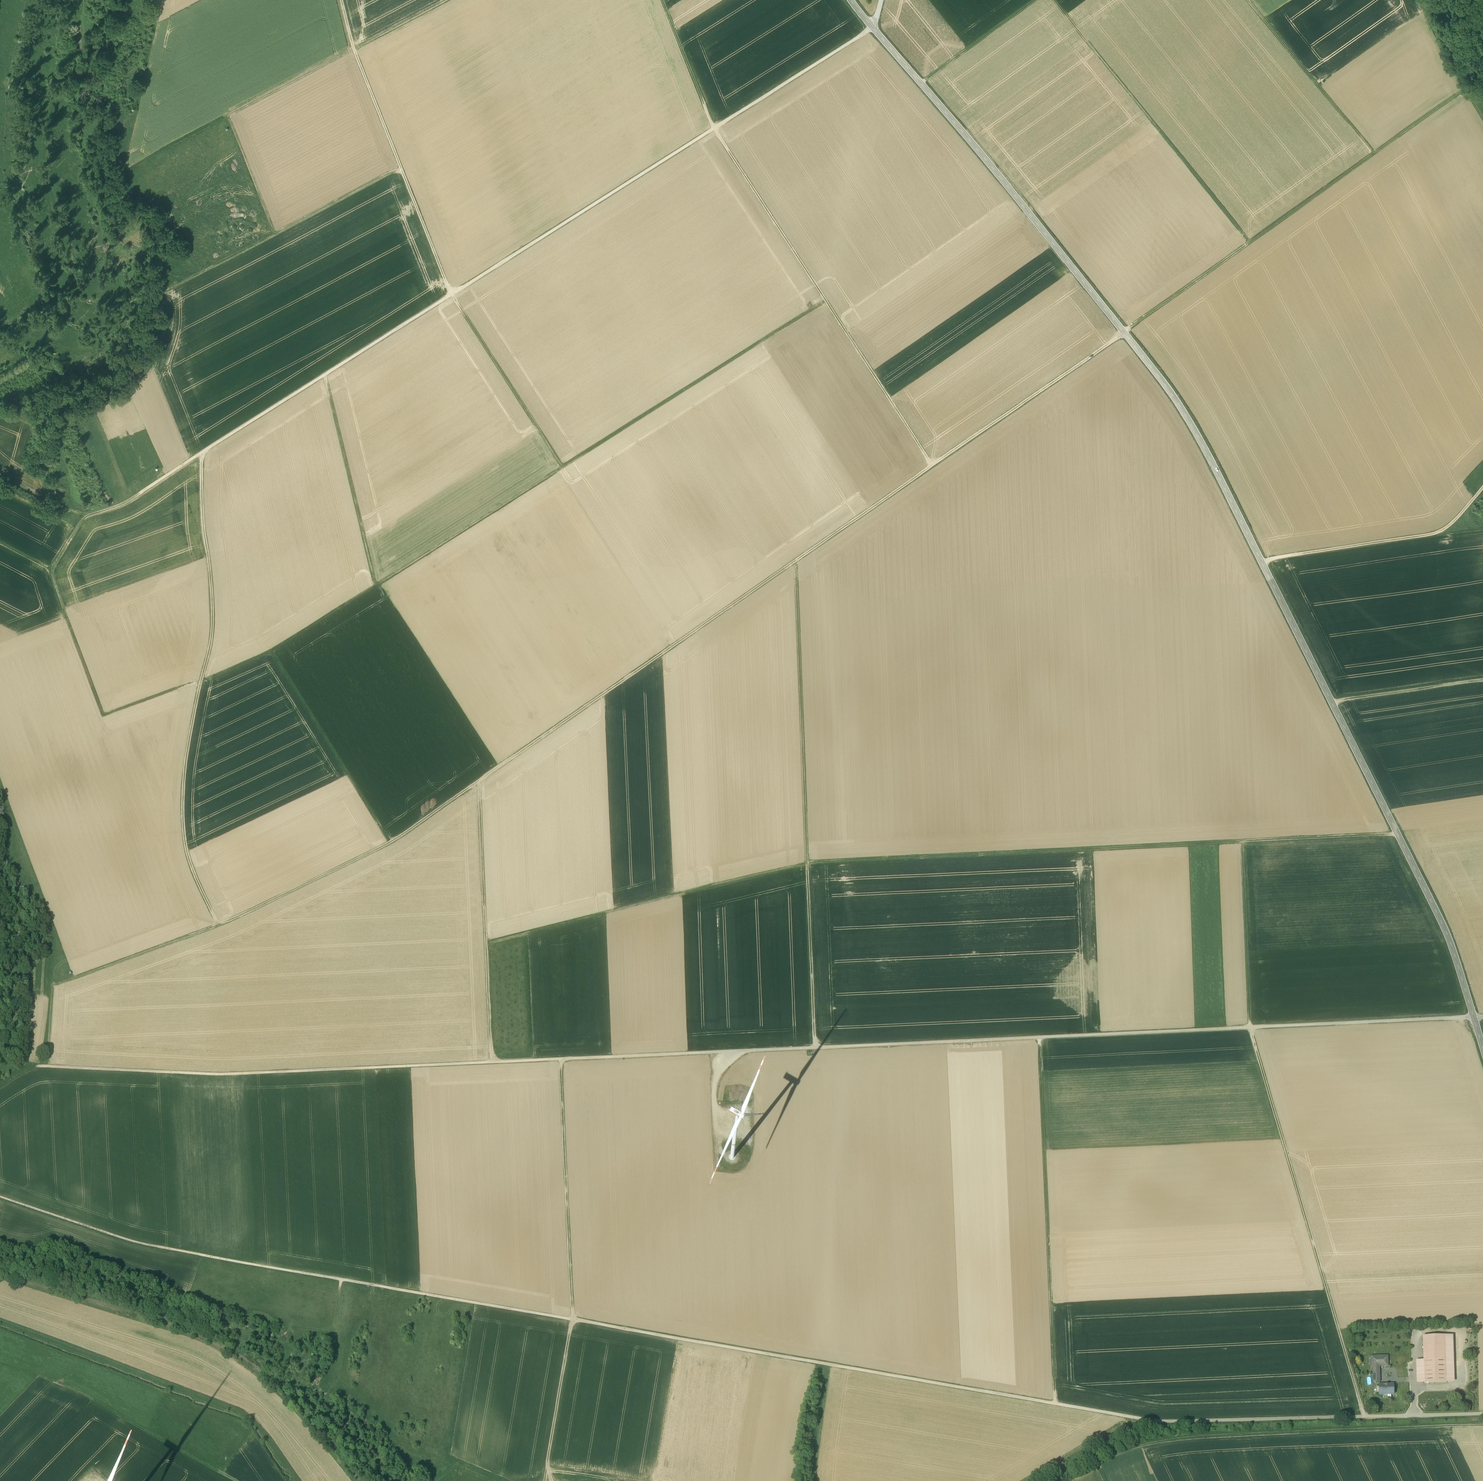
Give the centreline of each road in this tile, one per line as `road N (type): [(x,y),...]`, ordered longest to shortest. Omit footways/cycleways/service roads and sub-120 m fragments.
road 1 (track): [(201,453),(213,633),(183,809),(187,852),(219,925),(390,843),(1465,90),(1482,119)]
road 2 (track): [(0,1199),(144,1246),(1148,1420),(1482,1414)]
road 3 (track): [(46,1066),(251,1074),(1482,1017)]
road 4 (secondary): [(1482,1048),(1438,915),(1191,424),(1036,221),(872,27)]
road 5 (track): [(795,561),(807,863),(1241,842),(1250,1027)]
road 6 (track): [(272,650),(825,300)]
road 7 (track): [(74,409),(122,394),(147,371),(162,331),(163,292),(201,273),(149,198),(130,198),(116,151),(113,113),(134,108),(155,0)]
road 8 (track): [(0,477),(86,515),(126,502),(451,295)]
road 9 (track): [(816,1048),(807,863),(486,943)]
road 10 (track): [(451,295),(872,27)]
road 11 (track): [(1482,1425),(1177,1439),(1104,1460),(1098,1464),(1105,1480)]
road 12 (track): [(1366,1416),(1250,1027)]
road 13 (track): [(933,464),(715,128)]
road 14 (track): [(447,0),(120,173)]
road 15 (track): [(1055,1404),(1039,1038)]
road 16 (track): [(451,295),(341,0)]
road 17 (track): [(1054,0),(1250,242)]
road 18 (track): [(390,843),(272,650),(202,679)]
road 19 (track): [(491,1063),(479,781)]
road 20 (track): [(46,1066),(53,937),(8,865),(0,804)]
road 21 (track): [(0,1362),(90,1395),(234,1480)]
road 22 (track): [(560,1059),(573,1320)]
road 23 (track): [(201,681),(103,715),(52,570)]
road 24 (track): [(1261,562),(1437,534),(1482,492)]
road 25 (track): [(375,587),(325,375)]
road 26 (track): [(228,116),(275,234),(201,273)]
road 27 (track): [(563,467),(451,295)]
road 28 (track): [(1248,0),(1374,155)]
road 29 (track): [(219,925),(51,988)]
road 30 (track): [(1241,842),(1397,833)]
road 31 (track): [(1331,702),(1482,679)]
road 32 (track): [(401,168),(275,234)]
road 33 (track): [(920,83),(1035,0)]
road 34 (track): [(663,0),(715,128)]

